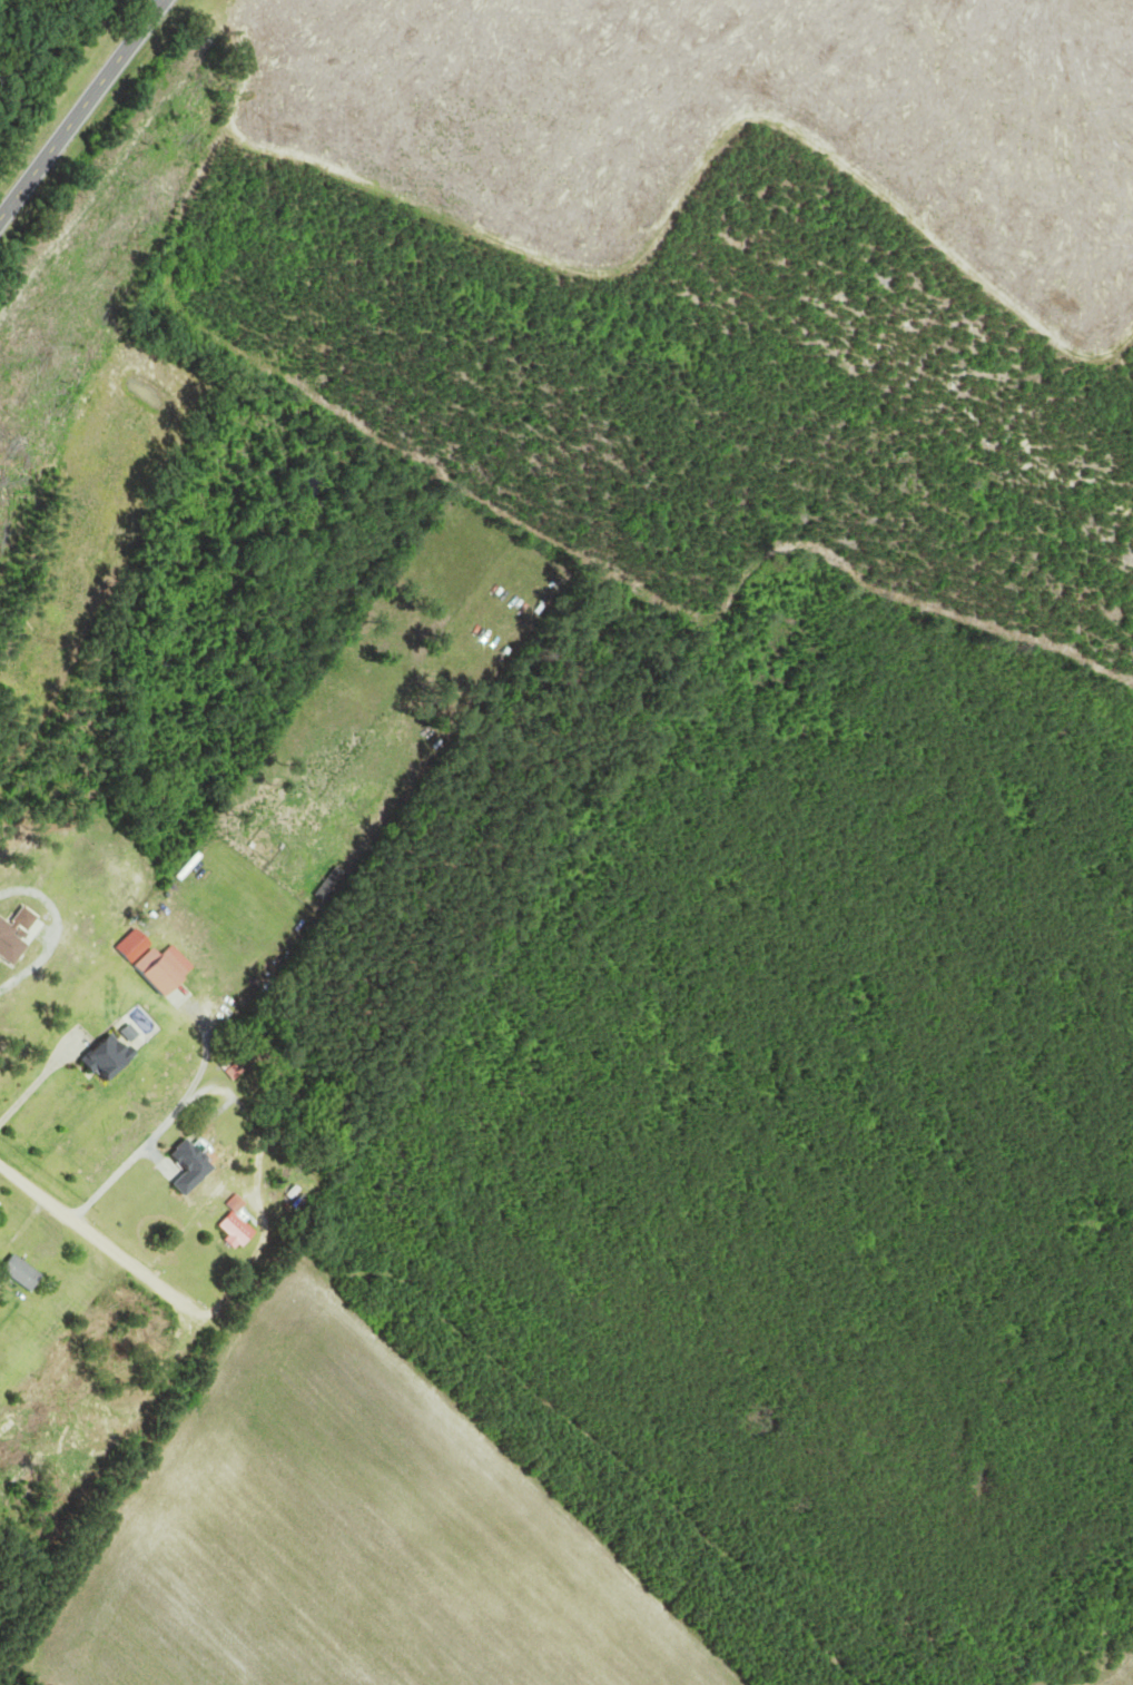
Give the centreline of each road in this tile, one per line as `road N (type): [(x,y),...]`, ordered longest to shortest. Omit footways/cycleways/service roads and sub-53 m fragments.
road 1 (residential): [(0,1165),(193,1316),(149,1398),(102,1448),(79,1449),(26,1412),(0,1417)]
road 2 (trunk): [(0,218),(163,0)]

